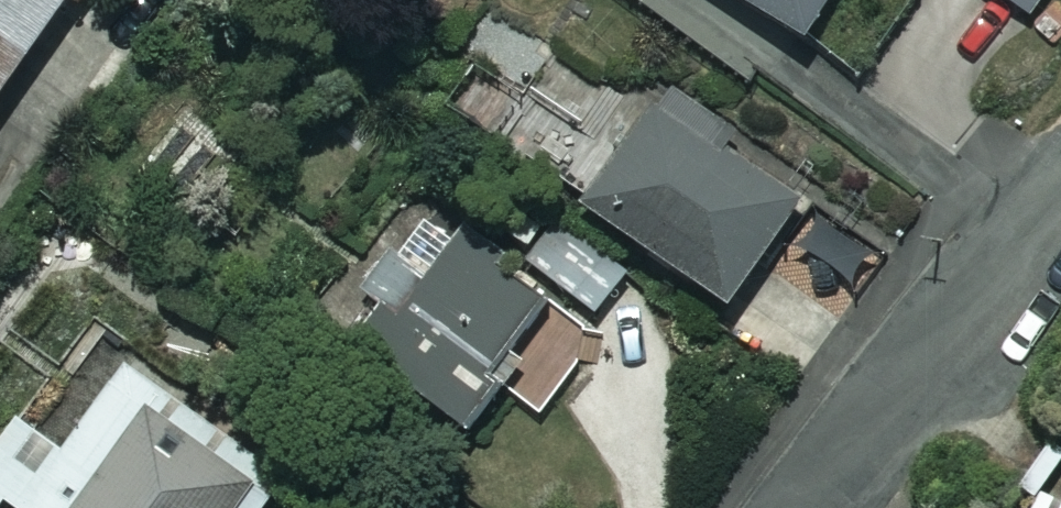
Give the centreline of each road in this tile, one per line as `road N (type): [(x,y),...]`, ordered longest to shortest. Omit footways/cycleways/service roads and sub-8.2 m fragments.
road 1 (residential): [(785,507),(1060,197)]

